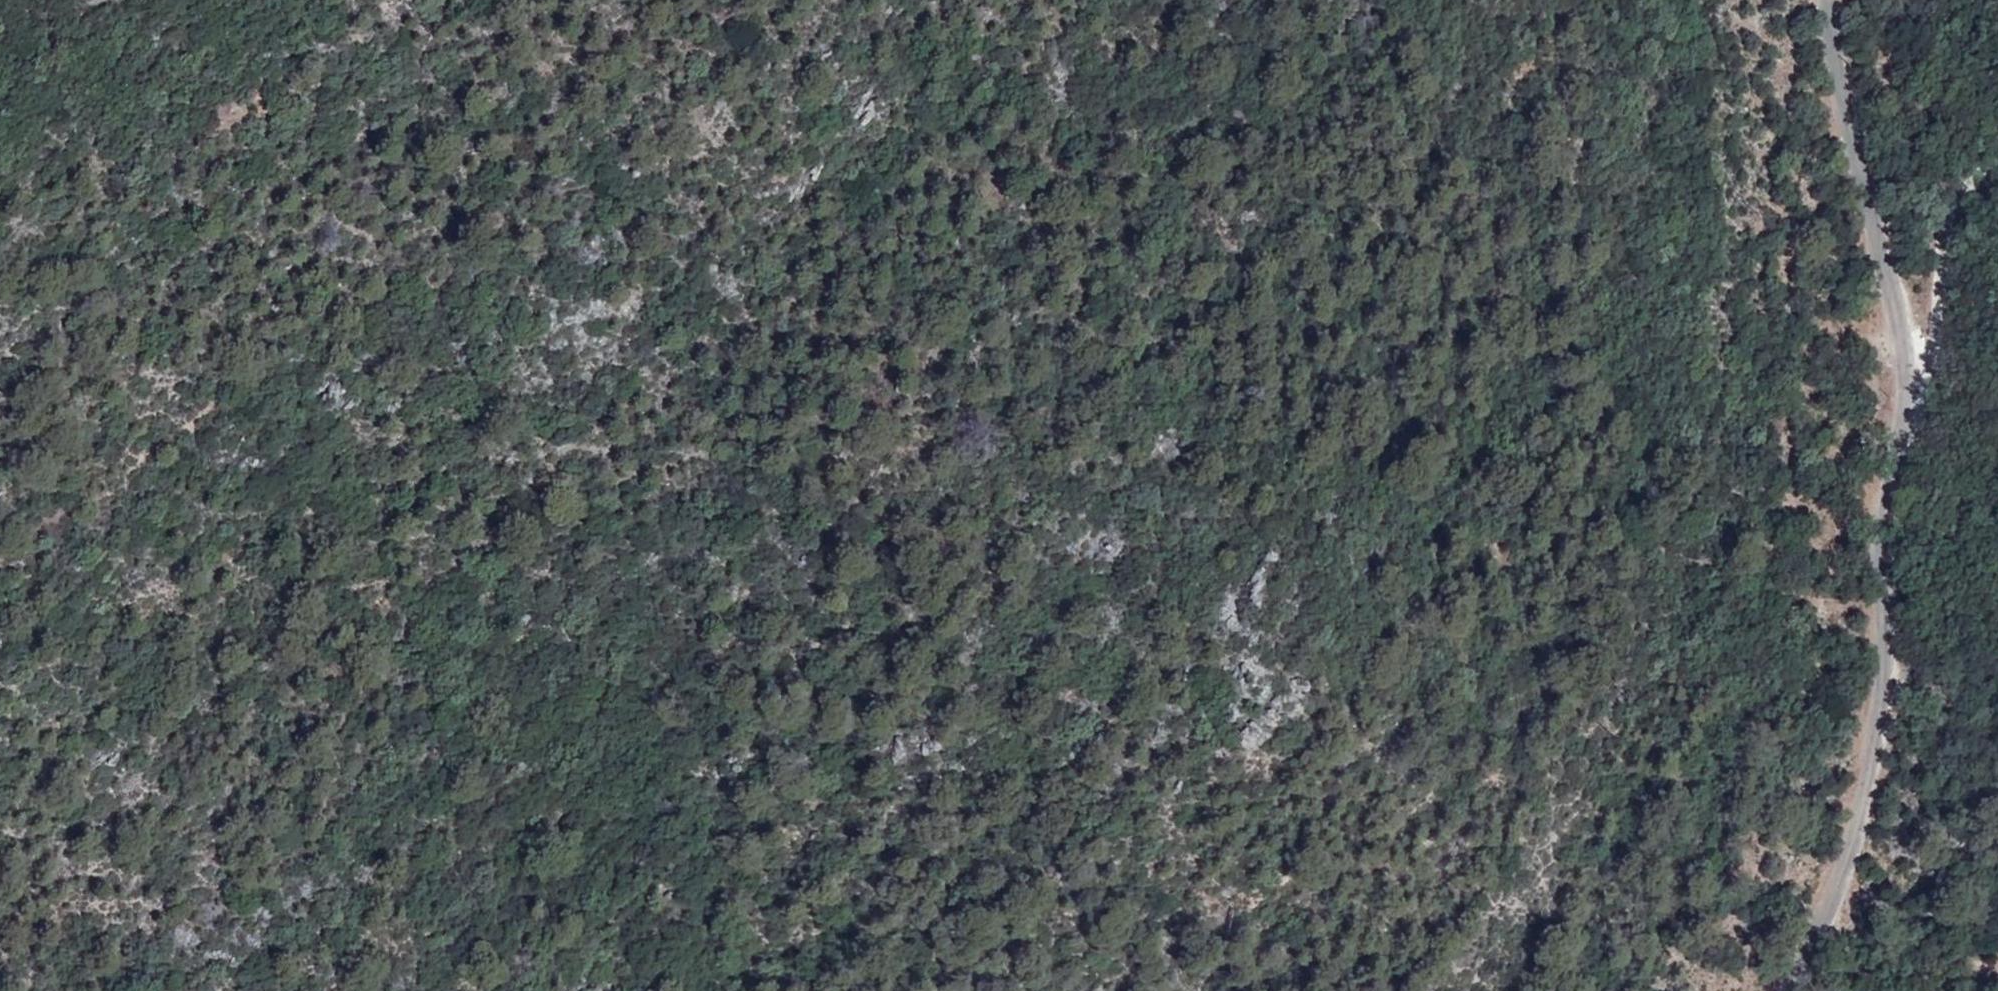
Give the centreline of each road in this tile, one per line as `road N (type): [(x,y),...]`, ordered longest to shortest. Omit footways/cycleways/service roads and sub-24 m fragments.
road 1 (unclassified): [(1843,0),(1863,131),(1920,365),(1903,492),(1892,677),(1799,951),(1766,990)]
road 2 (track): [(1997,157),(1959,216),(1940,348),(1920,365)]

